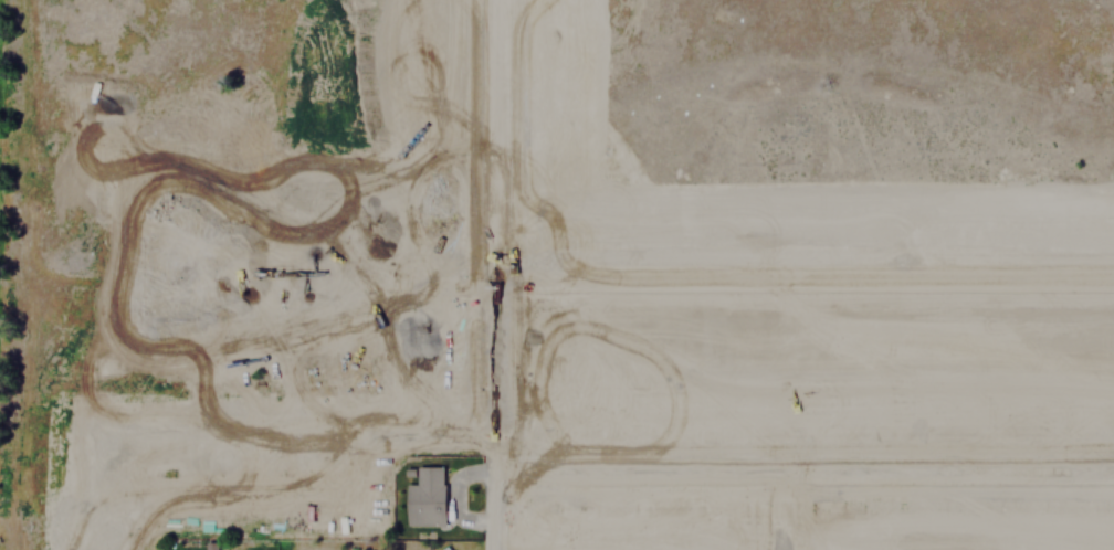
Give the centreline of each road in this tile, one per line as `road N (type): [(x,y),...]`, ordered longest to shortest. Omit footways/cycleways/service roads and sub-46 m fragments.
road 1 (residential): [(495,549),(496,285)]

